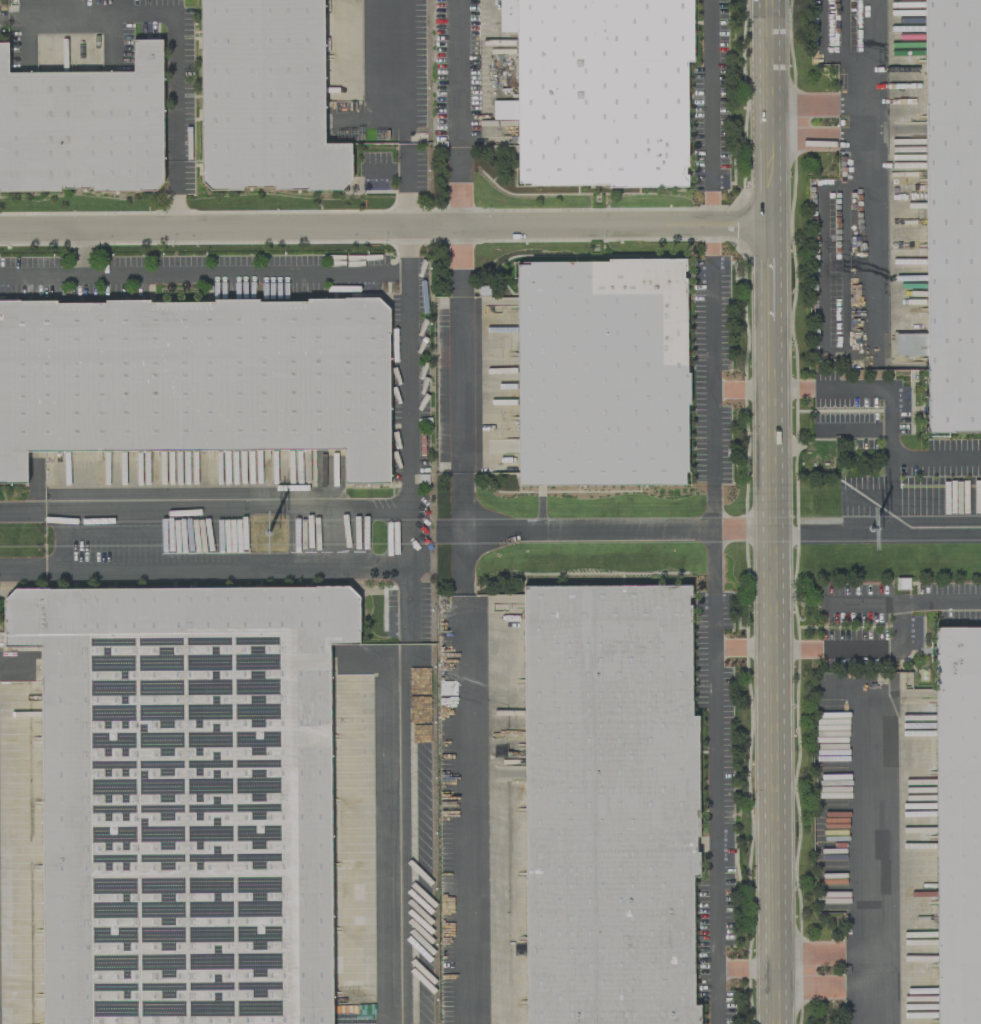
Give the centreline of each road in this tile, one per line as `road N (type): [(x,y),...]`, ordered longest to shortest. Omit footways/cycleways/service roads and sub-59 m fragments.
road 1 (tertiary): [(771,225),(777,1023)]
road 2 (residential): [(0,232),(714,225)]
road 3 (residential): [(769,0),(771,225)]

